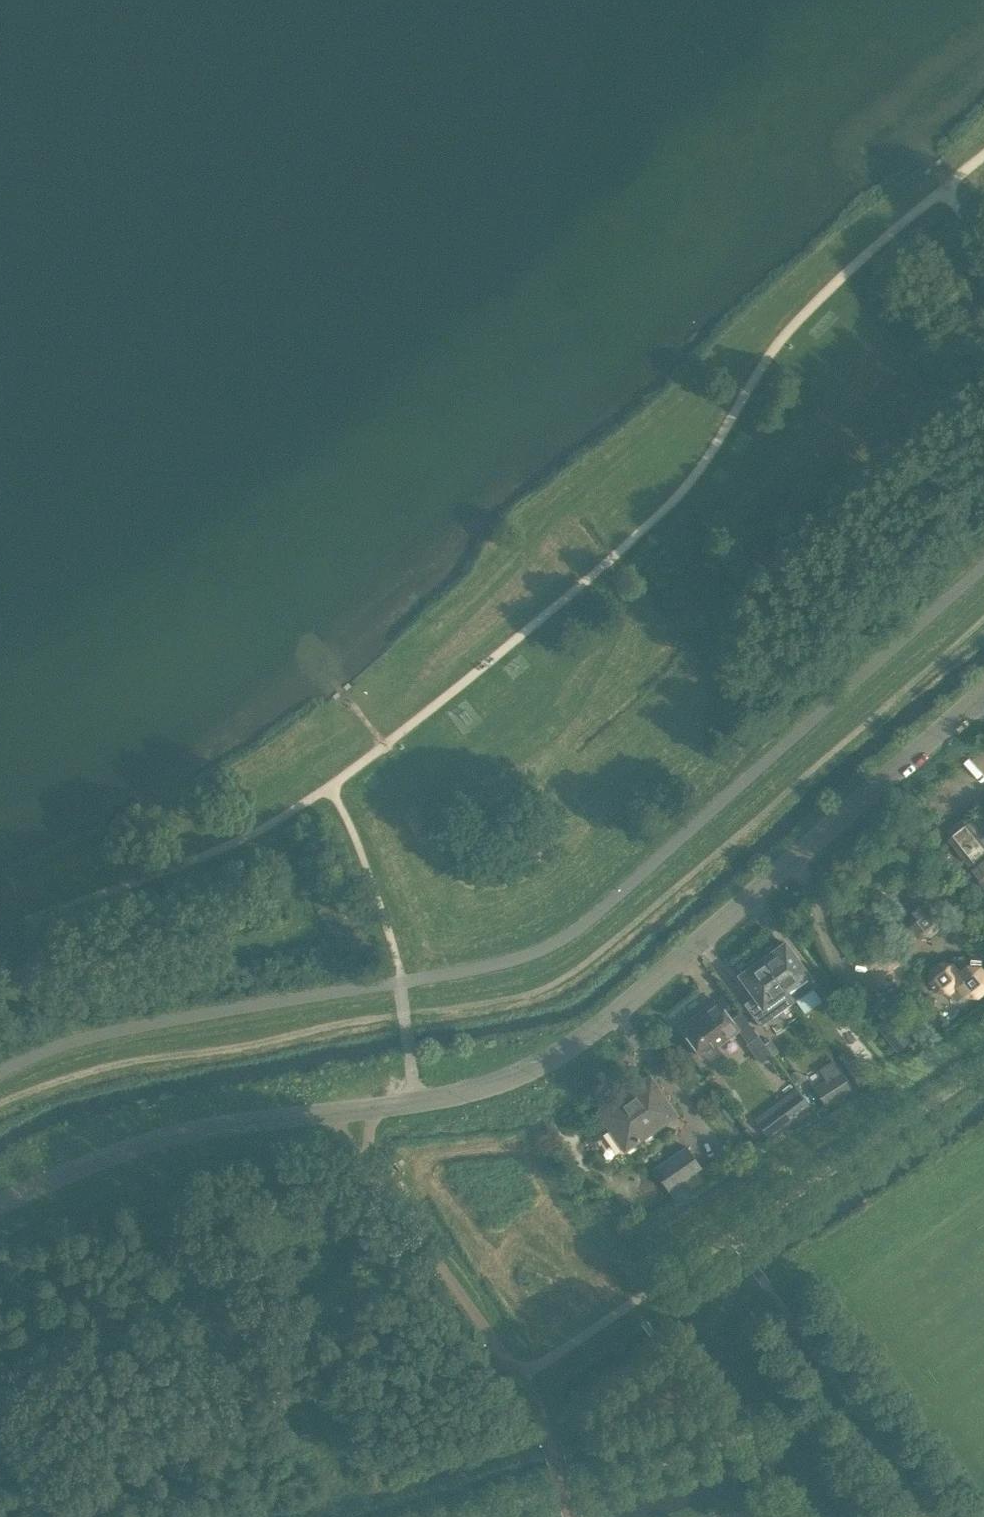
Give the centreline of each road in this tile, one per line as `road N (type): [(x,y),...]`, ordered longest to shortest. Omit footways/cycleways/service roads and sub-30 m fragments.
road 1 (tertiary): [(355,1110),(463,1094),(558,1054),(661,974),(983,690)]
road 2 (tertiary): [(355,1110),(205,1129),(124,1149),(0,1202)]

